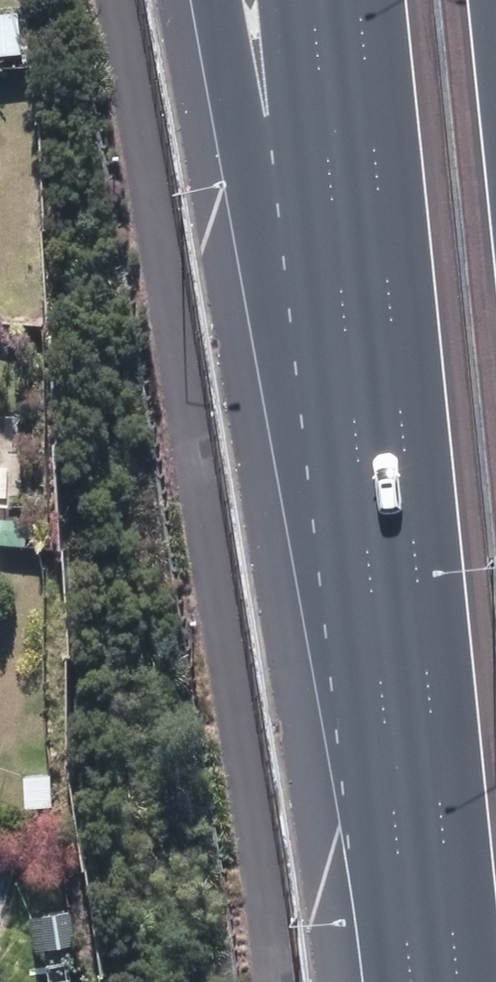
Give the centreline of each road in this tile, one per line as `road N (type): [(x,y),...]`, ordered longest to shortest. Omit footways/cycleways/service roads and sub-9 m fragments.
road 1 (motorway): [(378,683),(270,339),(201,0)]
road 2 (motorway): [(378,683),(320,0)]
road 3 (motorway): [(421,981),(378,683)]

